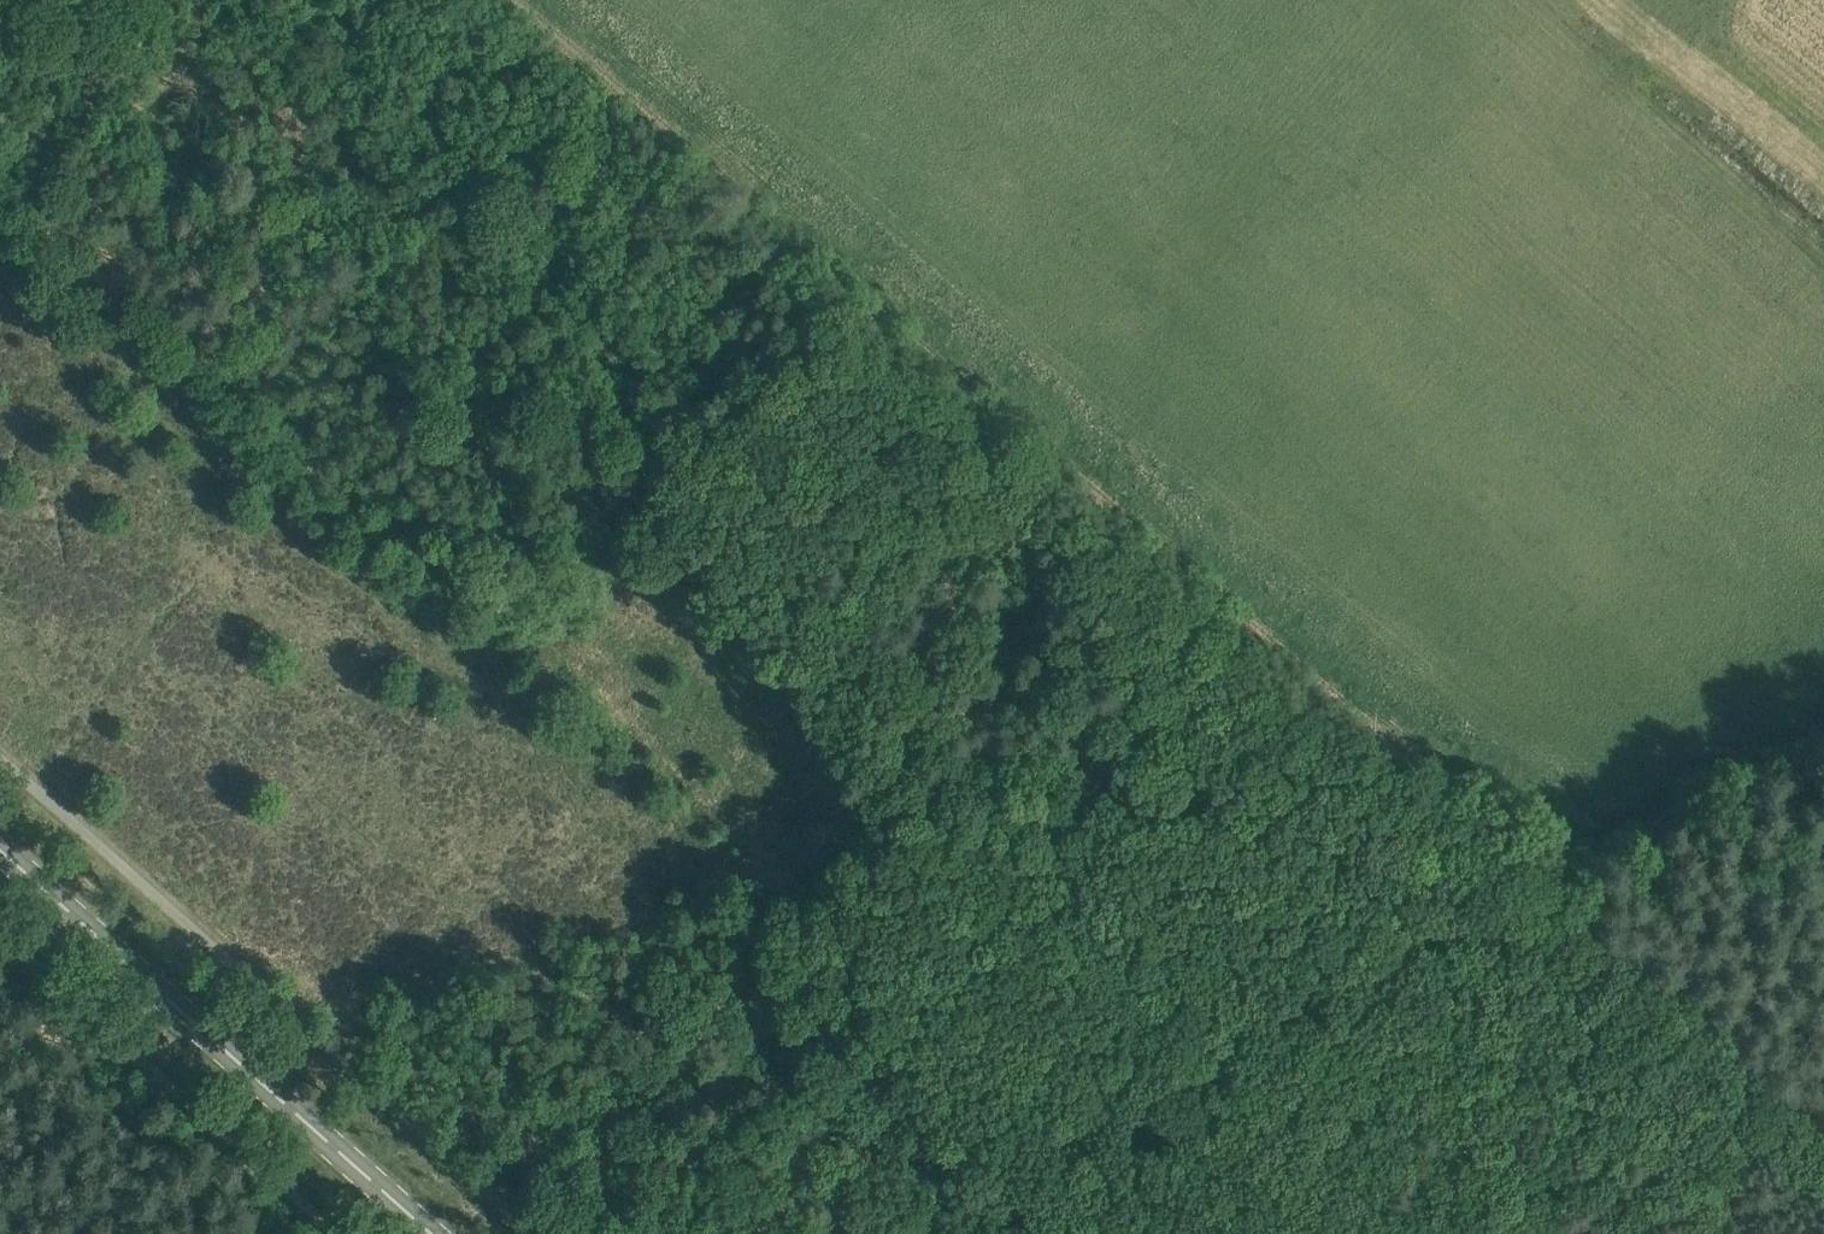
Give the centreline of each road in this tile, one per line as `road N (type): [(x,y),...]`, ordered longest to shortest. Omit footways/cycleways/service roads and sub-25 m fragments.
road 1 (track): [(1823,726),(1237,1028),(973,1203),(894,1233)]
road 2 (tertiary): [(437,1233),(0,851)]
road 3 (track): [(0,132),(225,0)]

